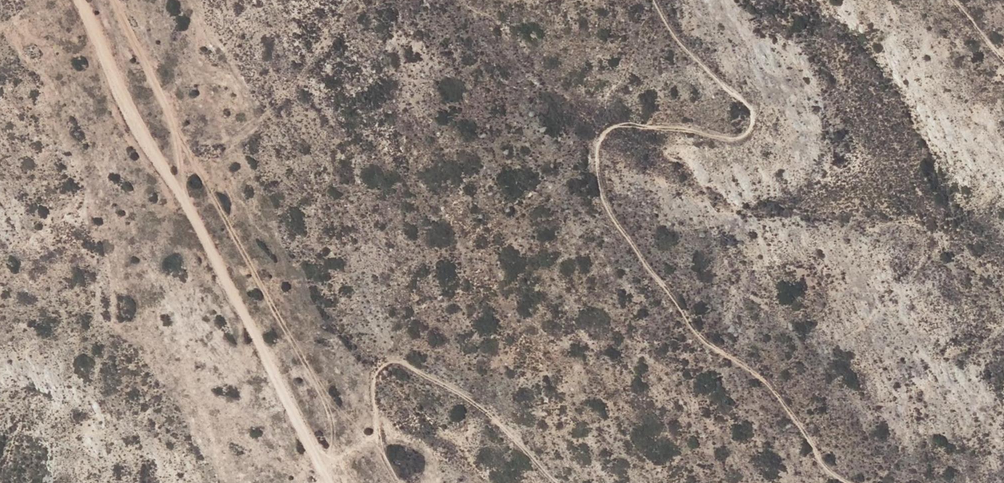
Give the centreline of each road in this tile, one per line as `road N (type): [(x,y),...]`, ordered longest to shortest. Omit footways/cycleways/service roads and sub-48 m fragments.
road 1 (track): [(862,482),(815,456),(756,368),(688,317),(595,183),(594,132),(615,114),(629,110),(730,132),(755,122),(756,104),(672,31),(661,0)]
road 2 (track): [(338,482),(85,0)]
road 3 (track): [(114,0),(190,157),(325,397),(331,427),(326,460)]
road 4 (track): [(397,482),(376,440),(370,386),(396,358),(572,482)]
road 5 (track): [(175,128),(177,175),(243,141),(299,93),(365,0)]

